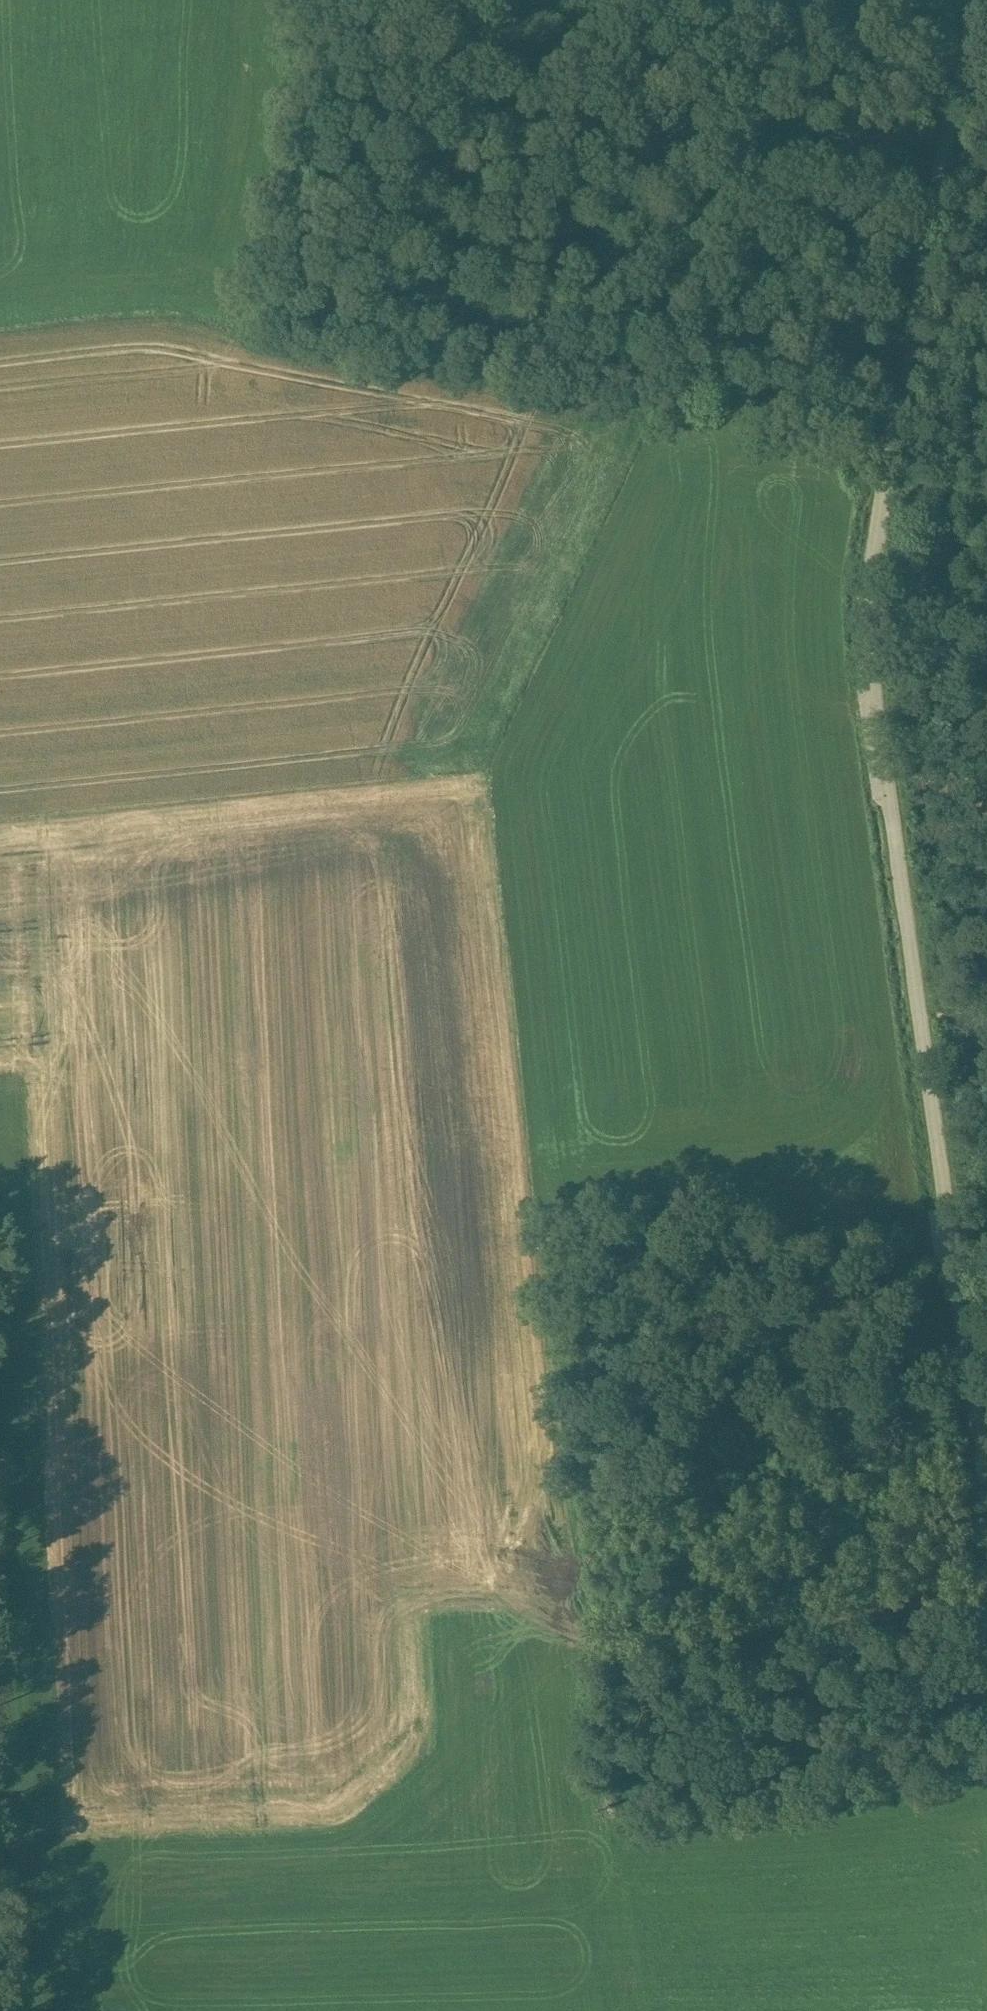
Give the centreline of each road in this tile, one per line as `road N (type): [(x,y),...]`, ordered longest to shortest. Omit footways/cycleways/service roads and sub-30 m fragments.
road 1 (unclassified): [(986,1478),(871,658),(873,594),(945,155),(981,0)]

